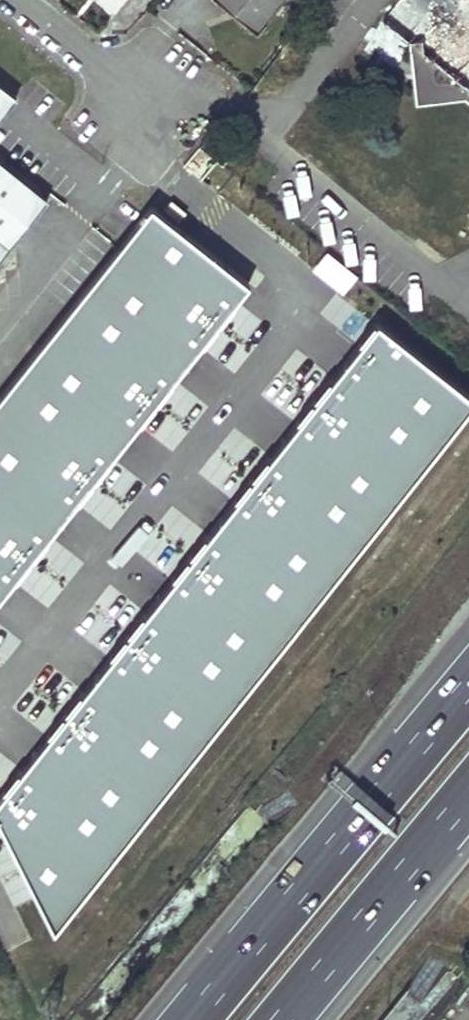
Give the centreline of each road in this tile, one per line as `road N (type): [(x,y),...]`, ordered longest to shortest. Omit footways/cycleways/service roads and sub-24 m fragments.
road 1 (motorway): [(468,689),(194,1019)]
road 2 (motorway): [(285,1019),(468,798)]

